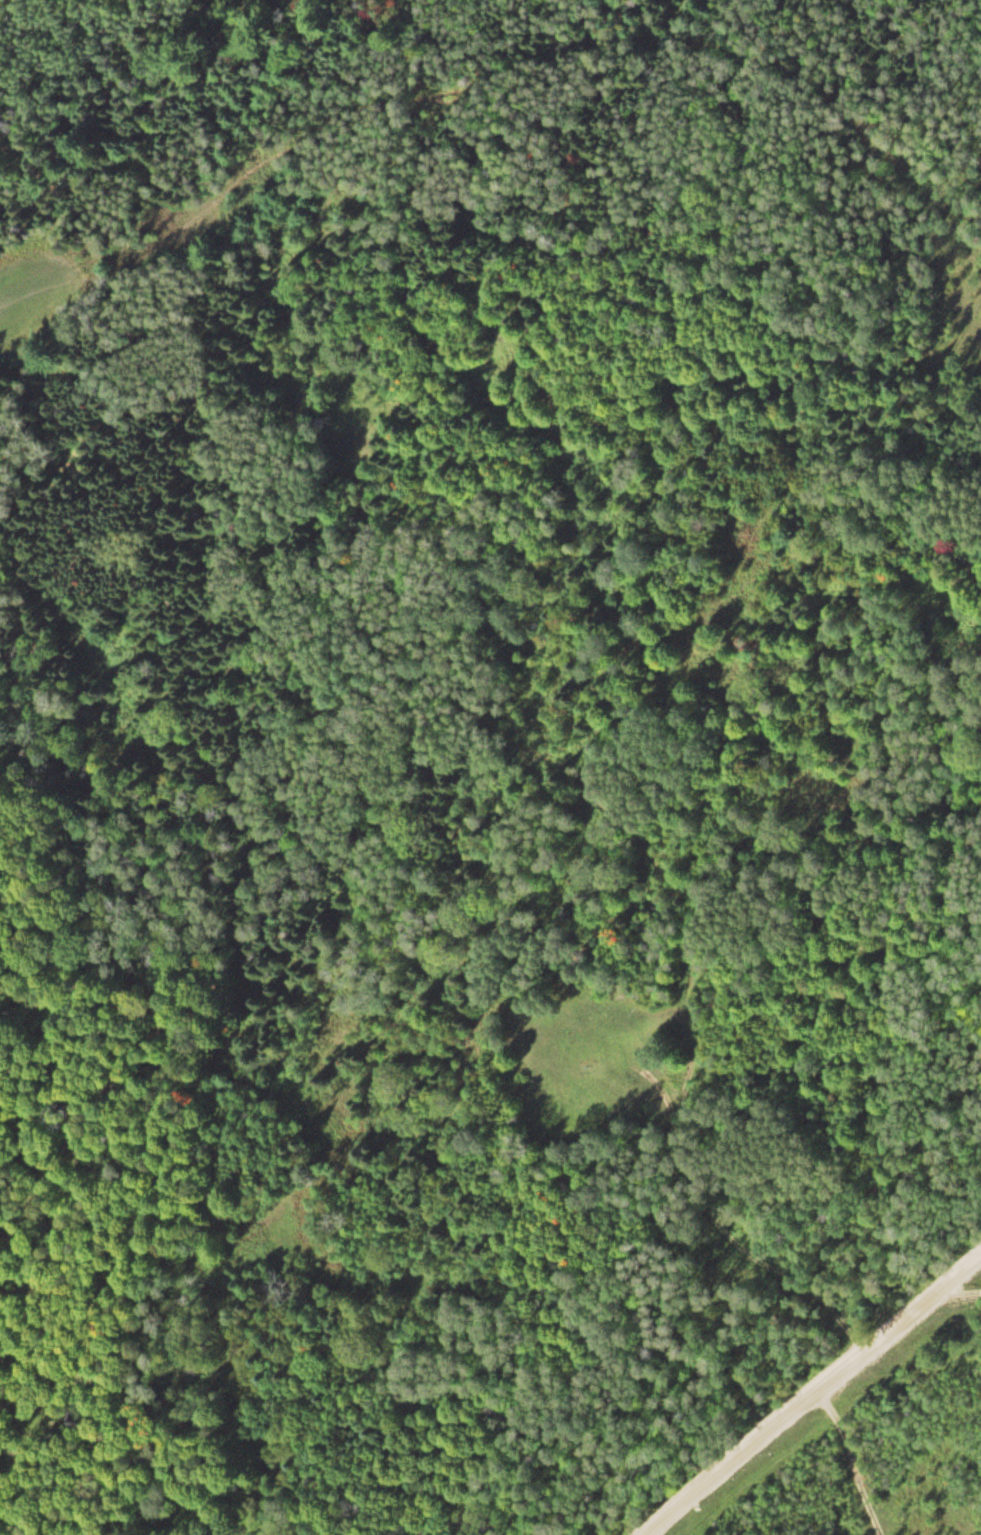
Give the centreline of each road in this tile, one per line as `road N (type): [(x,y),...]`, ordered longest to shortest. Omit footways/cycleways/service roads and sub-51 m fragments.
road 1 (residential): [(650,1534),(980,1264)]

